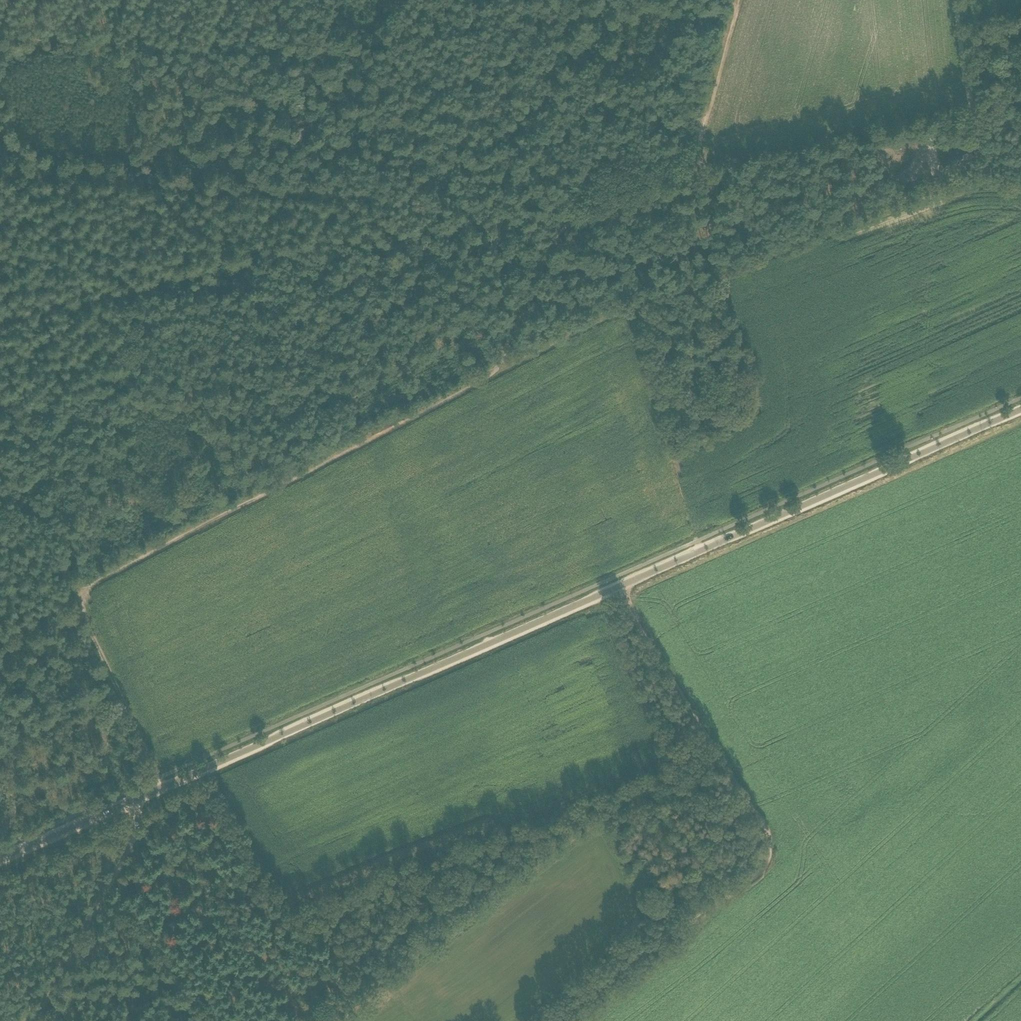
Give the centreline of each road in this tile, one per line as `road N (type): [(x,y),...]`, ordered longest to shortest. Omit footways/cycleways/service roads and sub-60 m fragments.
road 1 (unclassified): [(0,858),(1020,408)]
road 2 (track): [(0,430),(129,386),(129,290),(339,242),(430,233),(482,206),(506,181),(552,97),(367,76),(358,66),(284,54),(284,0)]
road 3 (track): [(552,97),(708,118),(686,163),(658,184),(563,230),(490,375),(72,593)]
road 4 (track): [(612,578),(772,851),(752,884),(560,1020)]
road 5 (track): [(367,76),(345,201),(0,174)]
road 6 (track): [(0,38),(284,54)]
road 7 (track): [(136,798),(137,826),(36,1020)]
road 8 (track): [(116,691),(38,517),(29,505),(0,517)]
road 9 (track): [(129,290),(0,319)]
road 10 (track): [(741,0),(708,118)]

